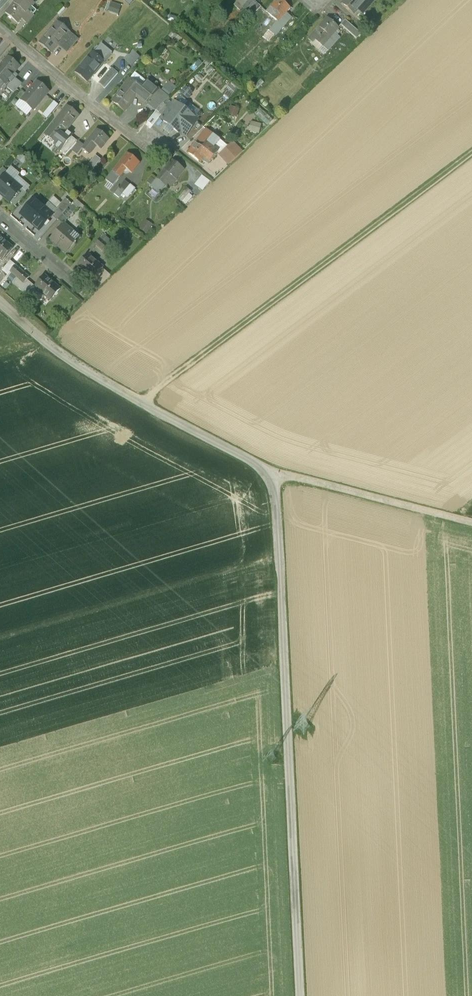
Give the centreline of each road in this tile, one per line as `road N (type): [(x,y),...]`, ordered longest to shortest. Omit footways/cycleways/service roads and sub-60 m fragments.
road 1 (tertiary): [(0,299),(57,348),(280,475),(306,995)]
road 2 (track): [(471,156),(145,401)]
road 3 (track): [(280,475),(471,523)]
road 4 (residential): [(0,26),(150,149)]

